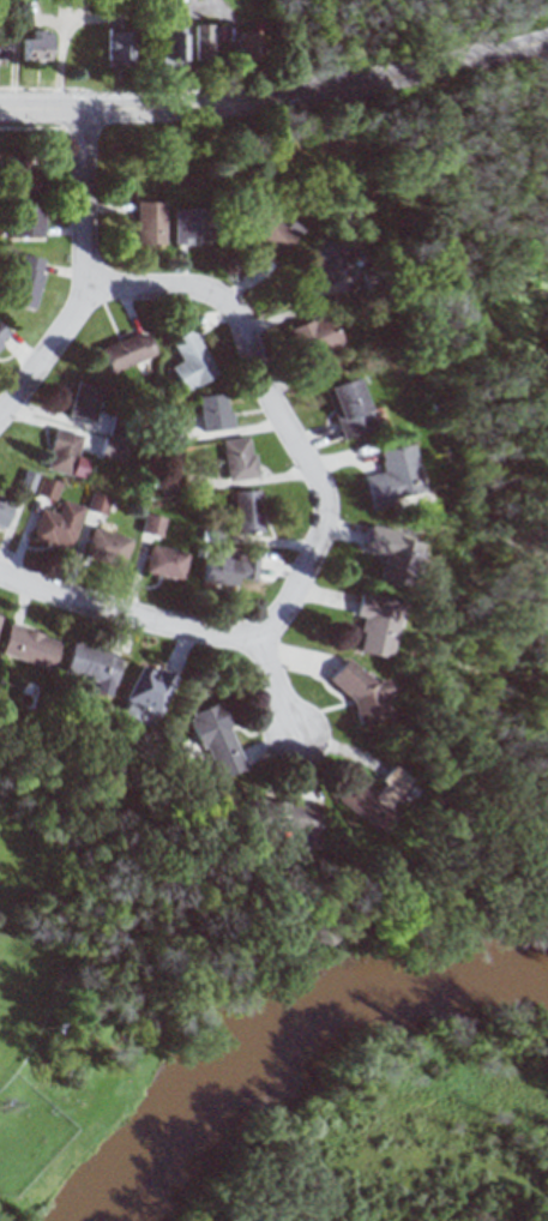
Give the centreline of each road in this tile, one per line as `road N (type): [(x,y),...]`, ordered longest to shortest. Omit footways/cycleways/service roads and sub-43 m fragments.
road 1 (residential): [(86,287),(206,288),(235,305),(273,398),(329,497),(320,546),(284,607),(269,624),(240,634),(177,625),(0,571)]
road 2 (secondary): [(547,41),(258,103),(0,107)]
road 3 (residential): [(86,108),(84,299),(0,420)]

